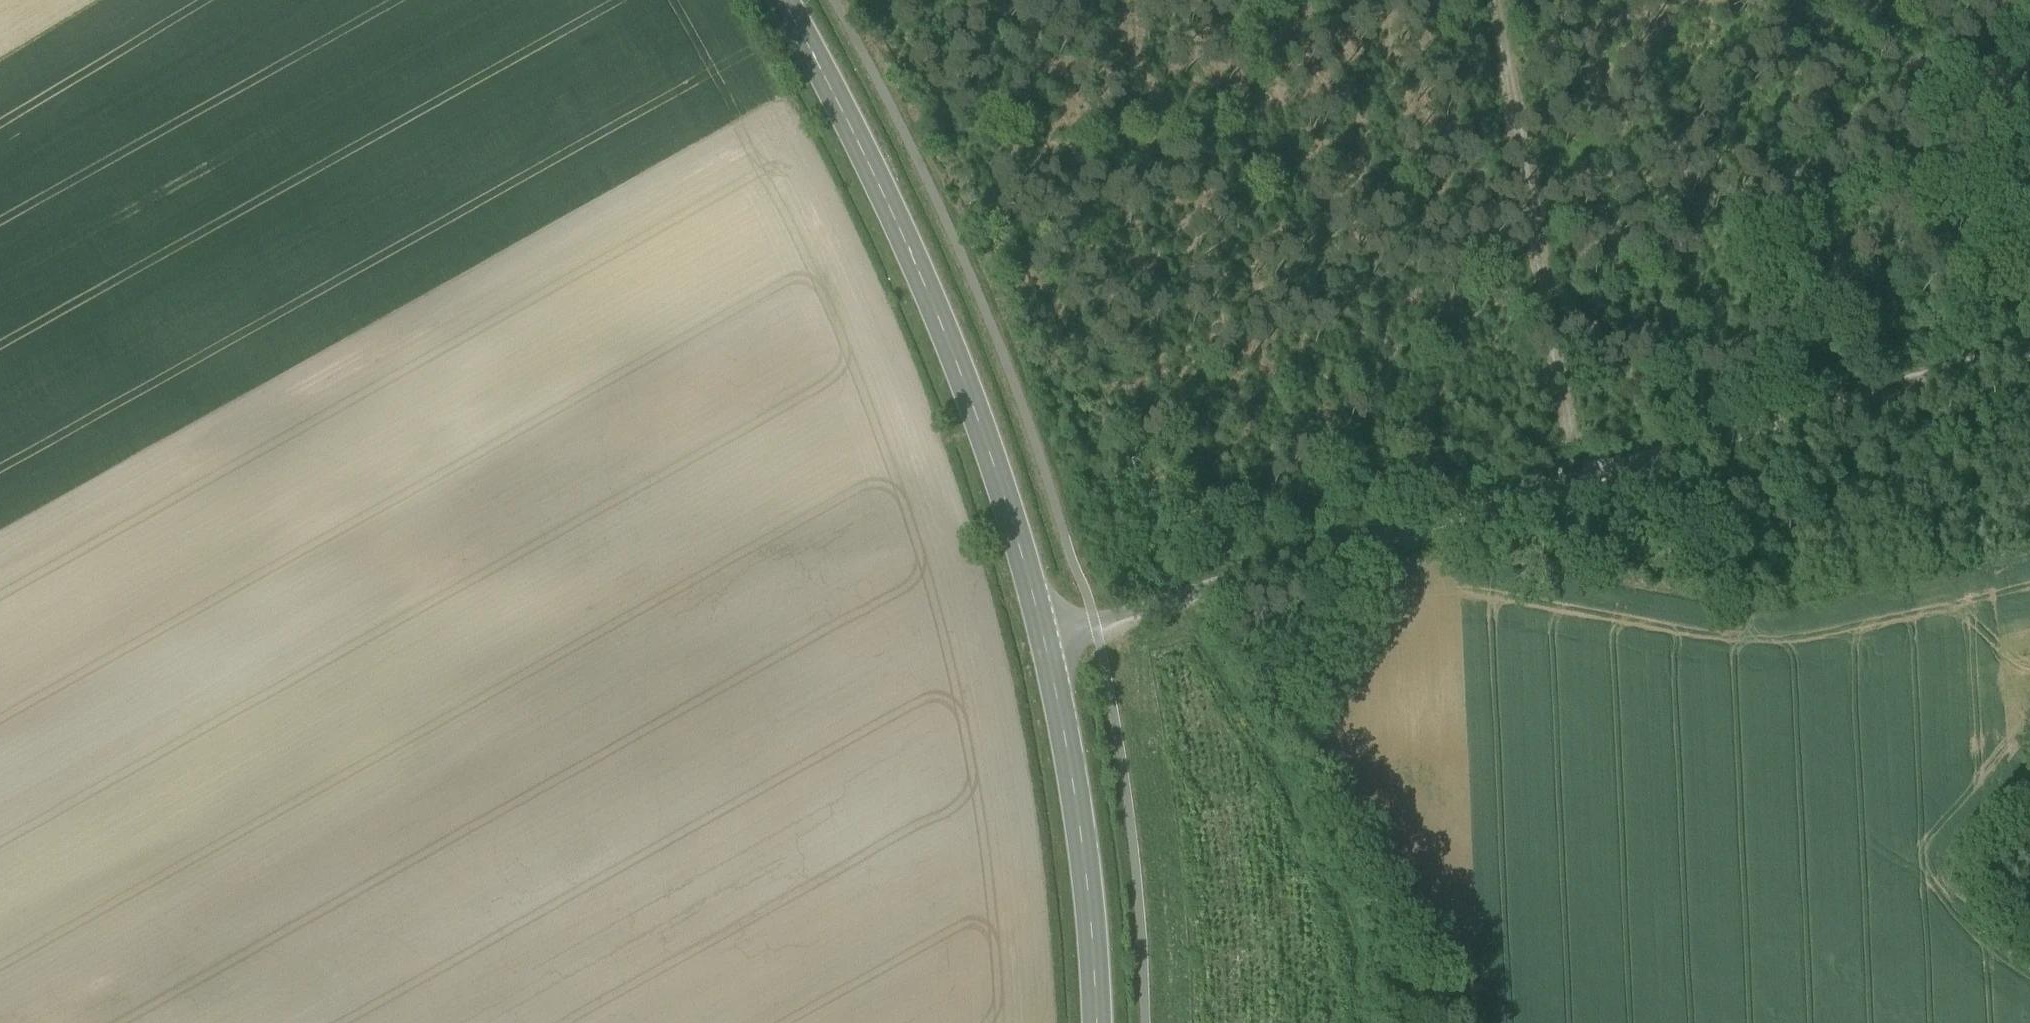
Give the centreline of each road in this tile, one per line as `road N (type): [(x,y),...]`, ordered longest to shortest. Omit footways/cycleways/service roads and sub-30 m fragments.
road 1 (unclassified): [(2029,330),(1046,630)]
road 2 (primary): [(1046,630),(962,350),(882,169),(791,0)]
road 3 (track): [(1595,420),(1503,0)]
road 4 (primary): [(1100,1022),(1082,807),(1046,630)]

